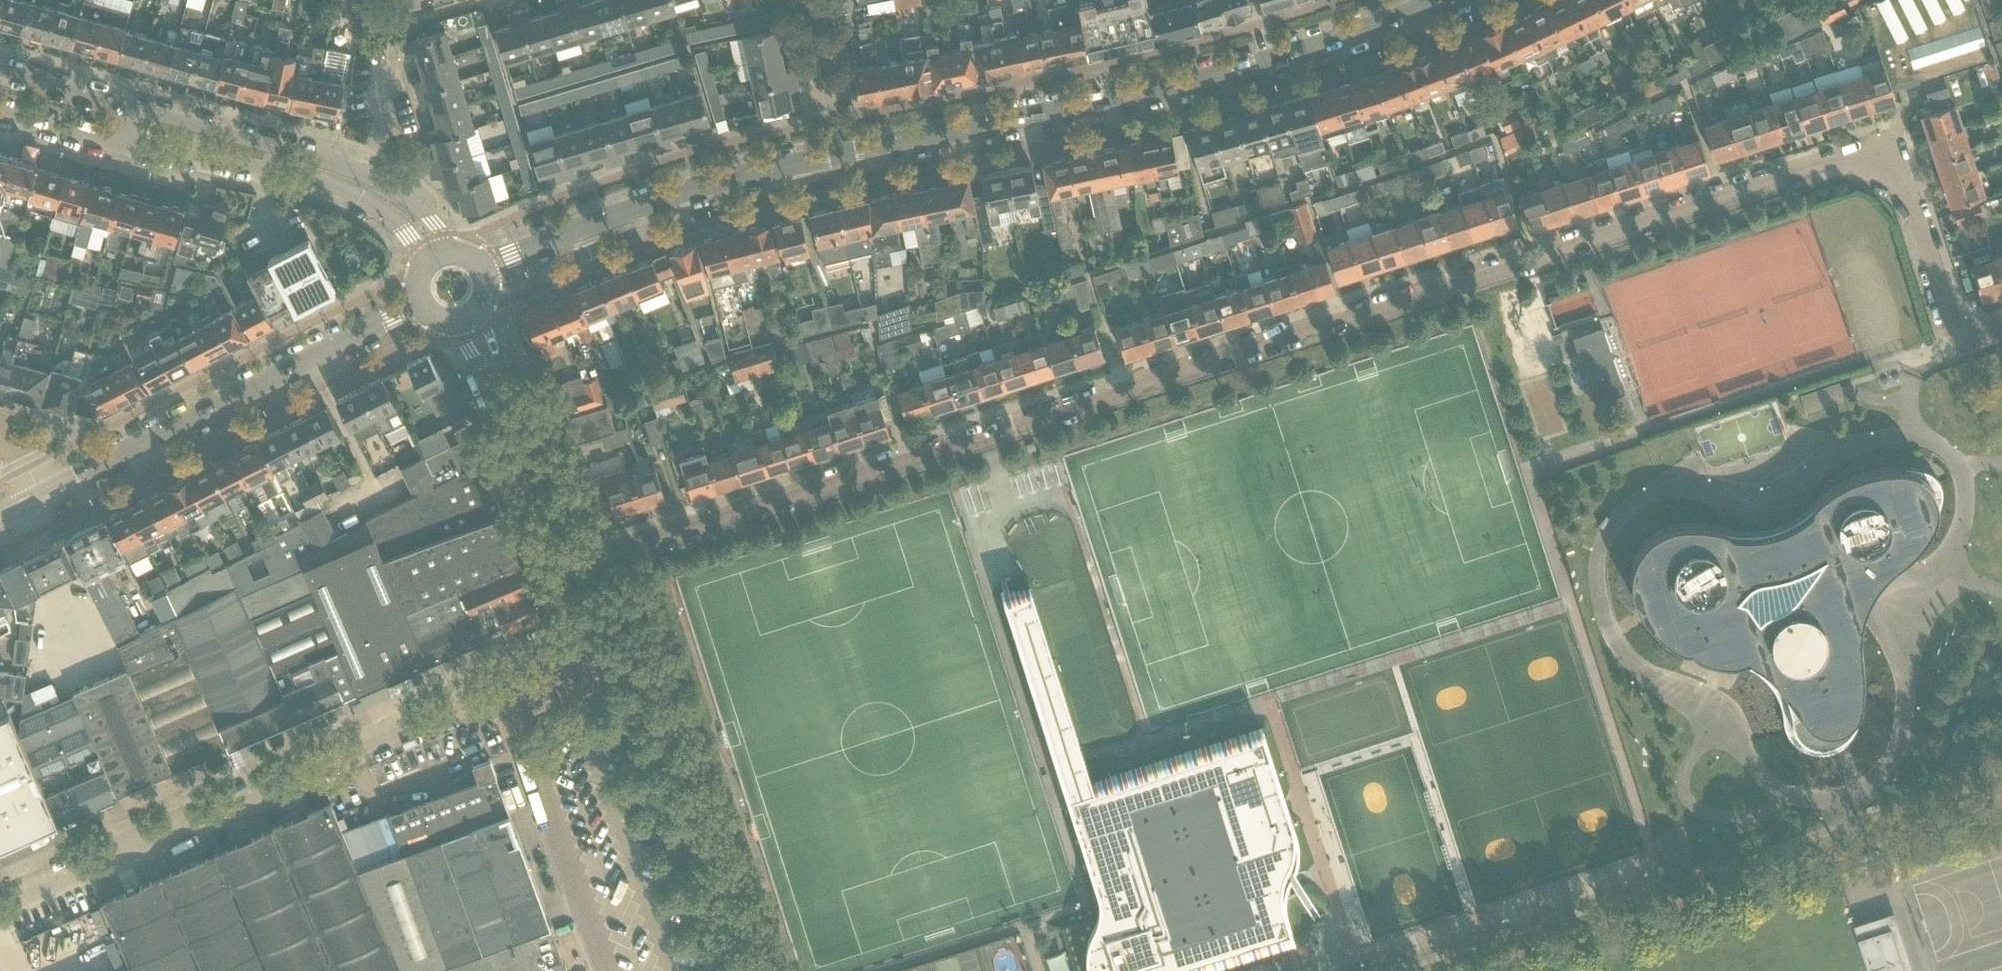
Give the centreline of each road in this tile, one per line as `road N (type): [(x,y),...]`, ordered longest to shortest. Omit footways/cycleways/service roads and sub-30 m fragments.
road 1 (residential): [(572,565),(1857,155),(1883,157)]
road 2 (tertiary): [(483,271),(724,182),(1273,62),(1438,0)]
road 3 (unclassified): [(0,905),(500,690)]
road 4 (residential): [(39,494),(420,303)]
road 5 (tertiary): [(127,150),(271,171),(345,193),(405,237),(425,263)]
road 6 (unclassified): [(500,690),(606,970)]
road 7 (residential): [(1883,157),(1902,175),(1959,330),(1979,338),(2001,330)]
road 8 (tertiary): [(360,175),(135,111)]
road 9 (residential): [(500,0),(400,26),(383,54),(382,122)]
road 10 (residential): [(572,565),(514,426)]
road 11 (tertiary): [(135,111),(0,72)]
road 12 (tertiary): [(0,113),(127,150)]
road 13 (tertiary): [(455,252),(402,197),(360,175)]
road 14 (residential): [(514,426),(477,312)]
road 15 (residential): [(453,323),(514,426)]

